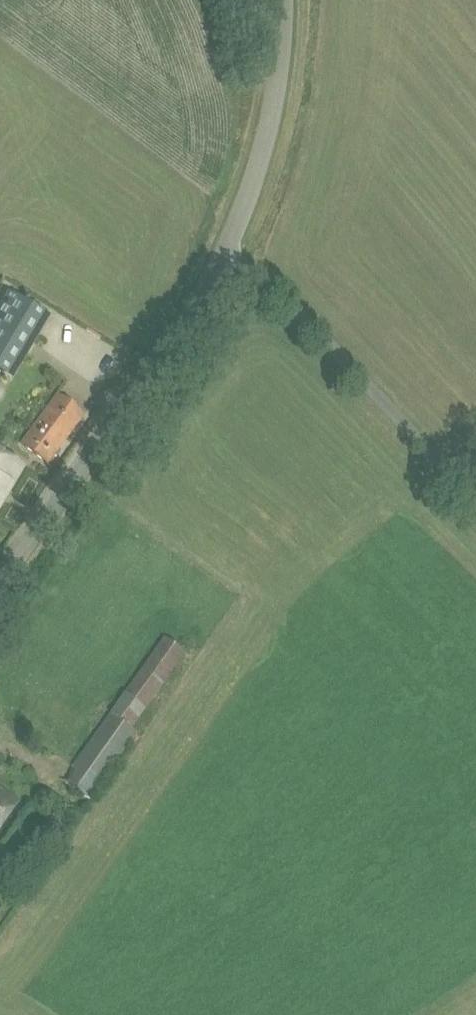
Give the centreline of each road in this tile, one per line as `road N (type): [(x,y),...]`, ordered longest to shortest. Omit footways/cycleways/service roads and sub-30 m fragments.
road 1 (unclassified): [(0,582),(226,257),(267,135),(284,0)]

